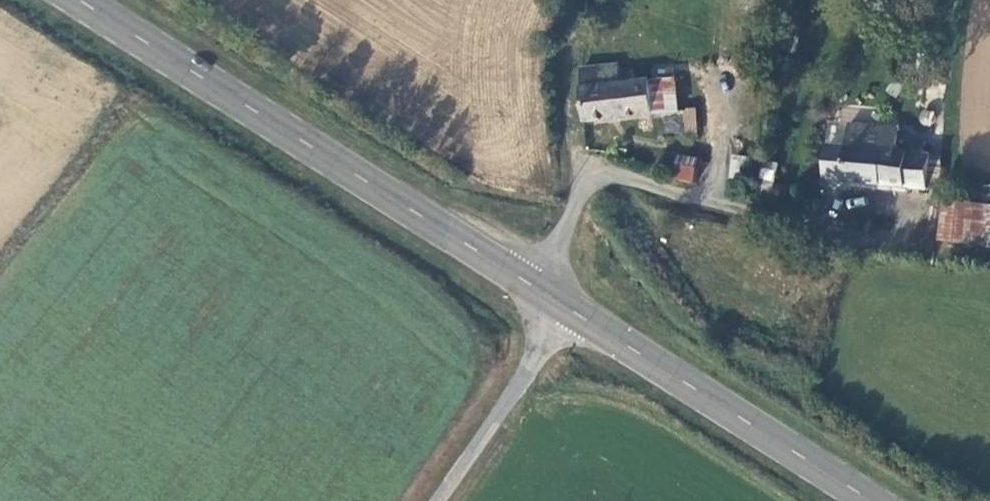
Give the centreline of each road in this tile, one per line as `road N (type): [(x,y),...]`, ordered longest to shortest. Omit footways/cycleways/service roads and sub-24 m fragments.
road 1 (primary): [(534,283),(85,0)]
road 2 (primary): [(875,500),(573,309)]
road 3 (unclassified): [(803,226),(624,178),(584,193),(534,283)]
road 4 (unclassified): [(436,500),(573,309)]

